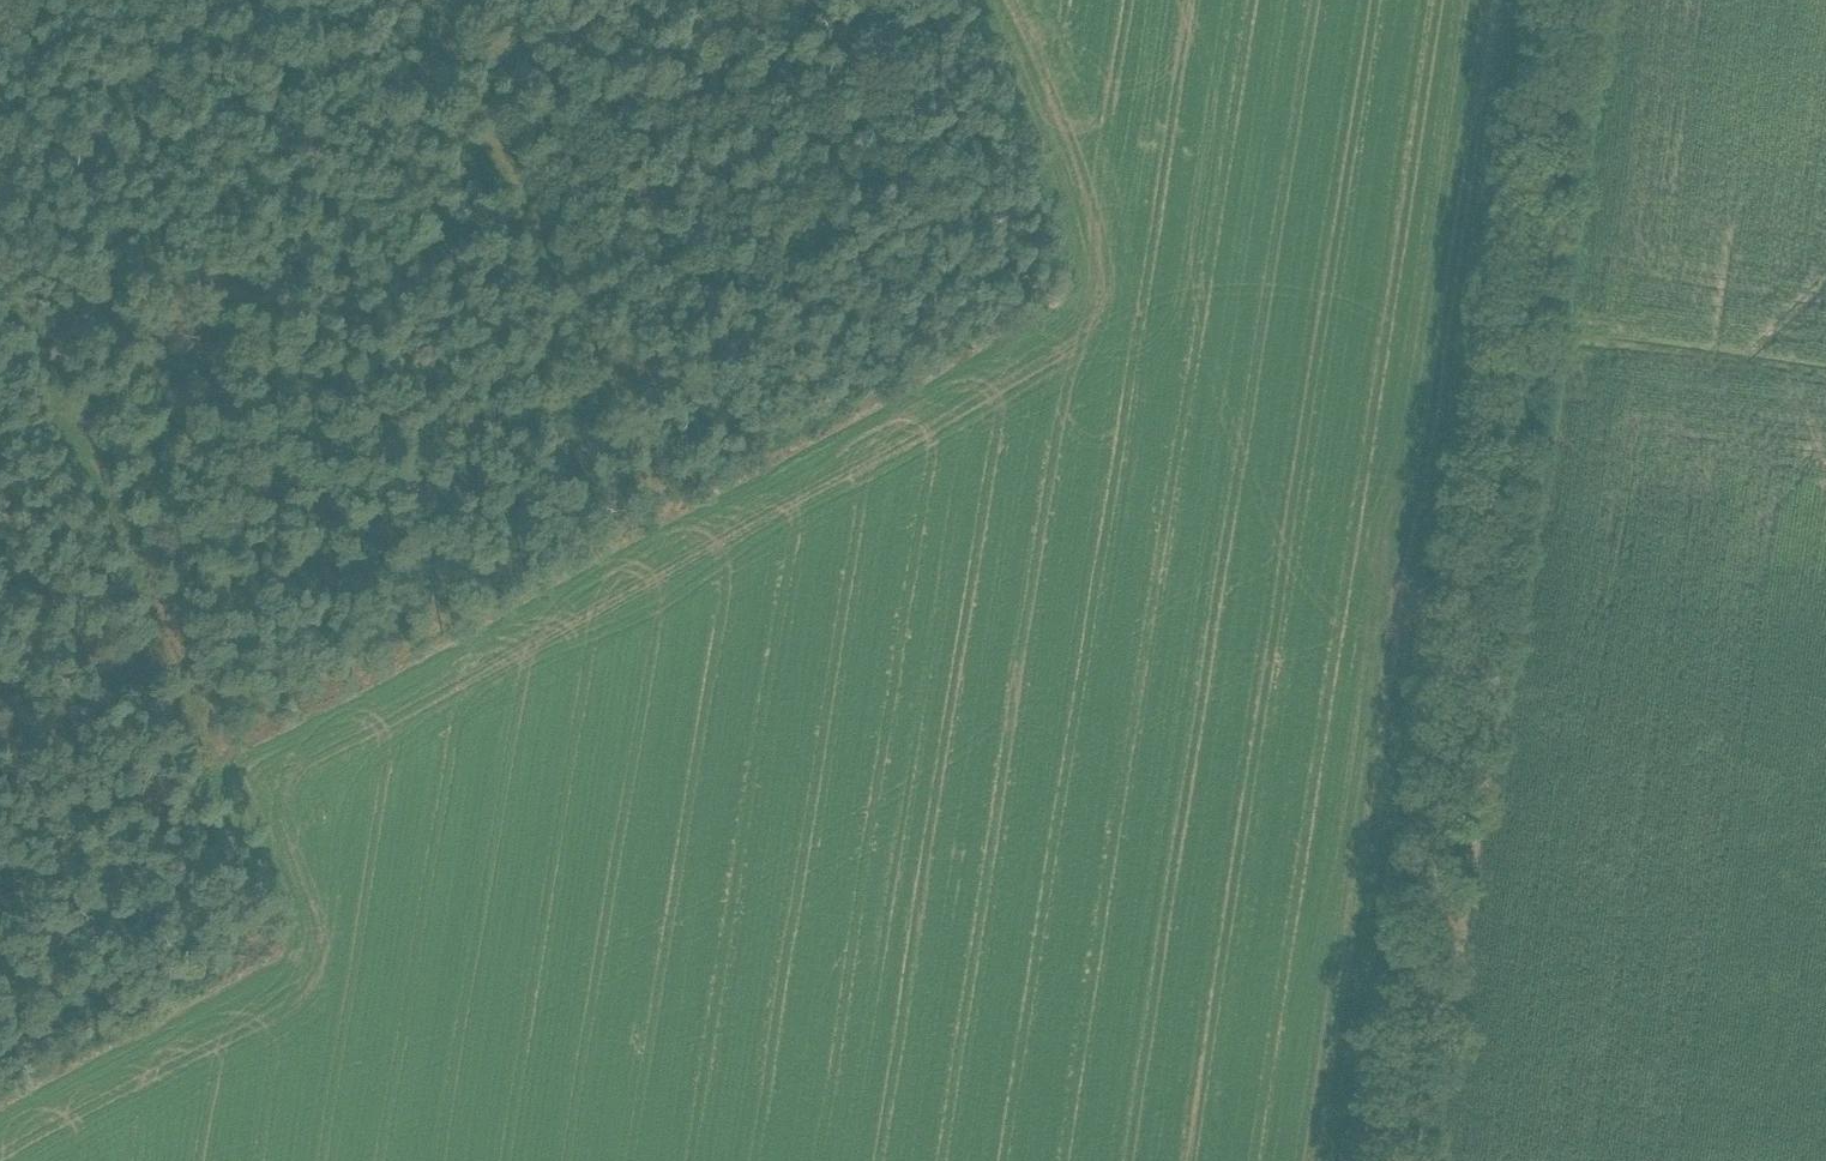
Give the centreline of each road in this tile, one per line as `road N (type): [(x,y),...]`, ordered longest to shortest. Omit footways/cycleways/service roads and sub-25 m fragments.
road 1 (track): [(1399,1160),(1575,0)]

